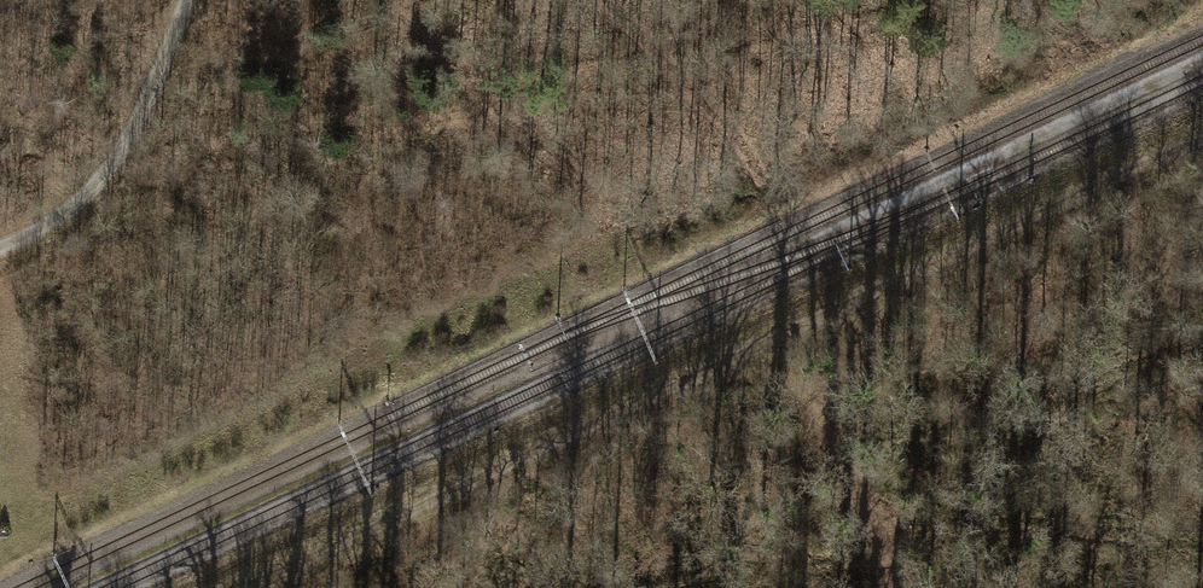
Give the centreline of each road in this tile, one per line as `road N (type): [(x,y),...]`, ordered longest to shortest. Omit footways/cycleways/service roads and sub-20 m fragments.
road 1 (track): [(250,587),(1202,137)]
road 2 (track): [(0,257),(94,204),(138,139),(196,0)]
road 3 (track): [(873,293),(843,369),(833,427),(908,587)]

